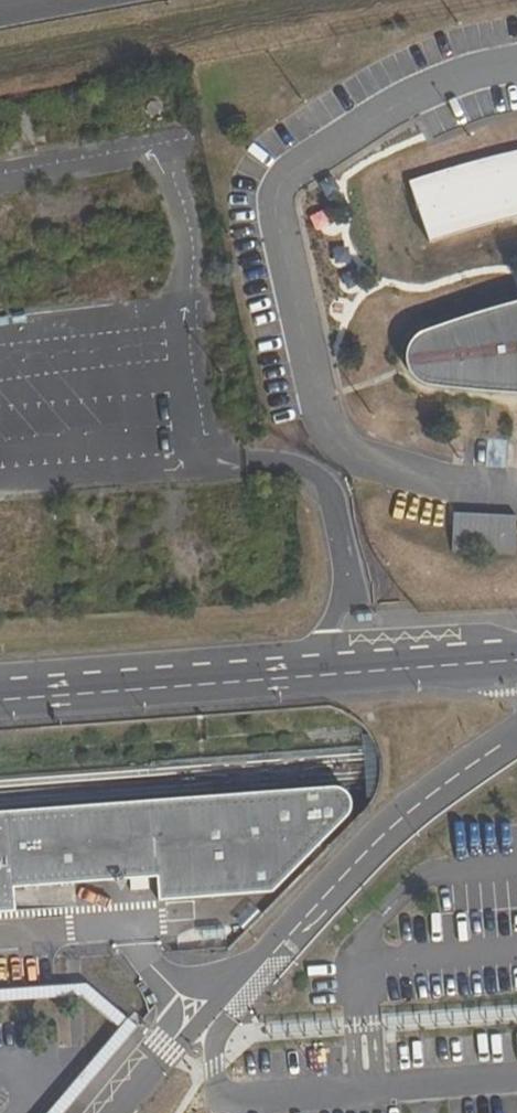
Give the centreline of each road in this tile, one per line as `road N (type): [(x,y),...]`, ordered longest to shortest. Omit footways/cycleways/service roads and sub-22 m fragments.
road 1 (unclassified): [(516,735),(390,830),(218,1000),(127,1112)]
road 2 (secondary): [(516,659),(0,698)]

